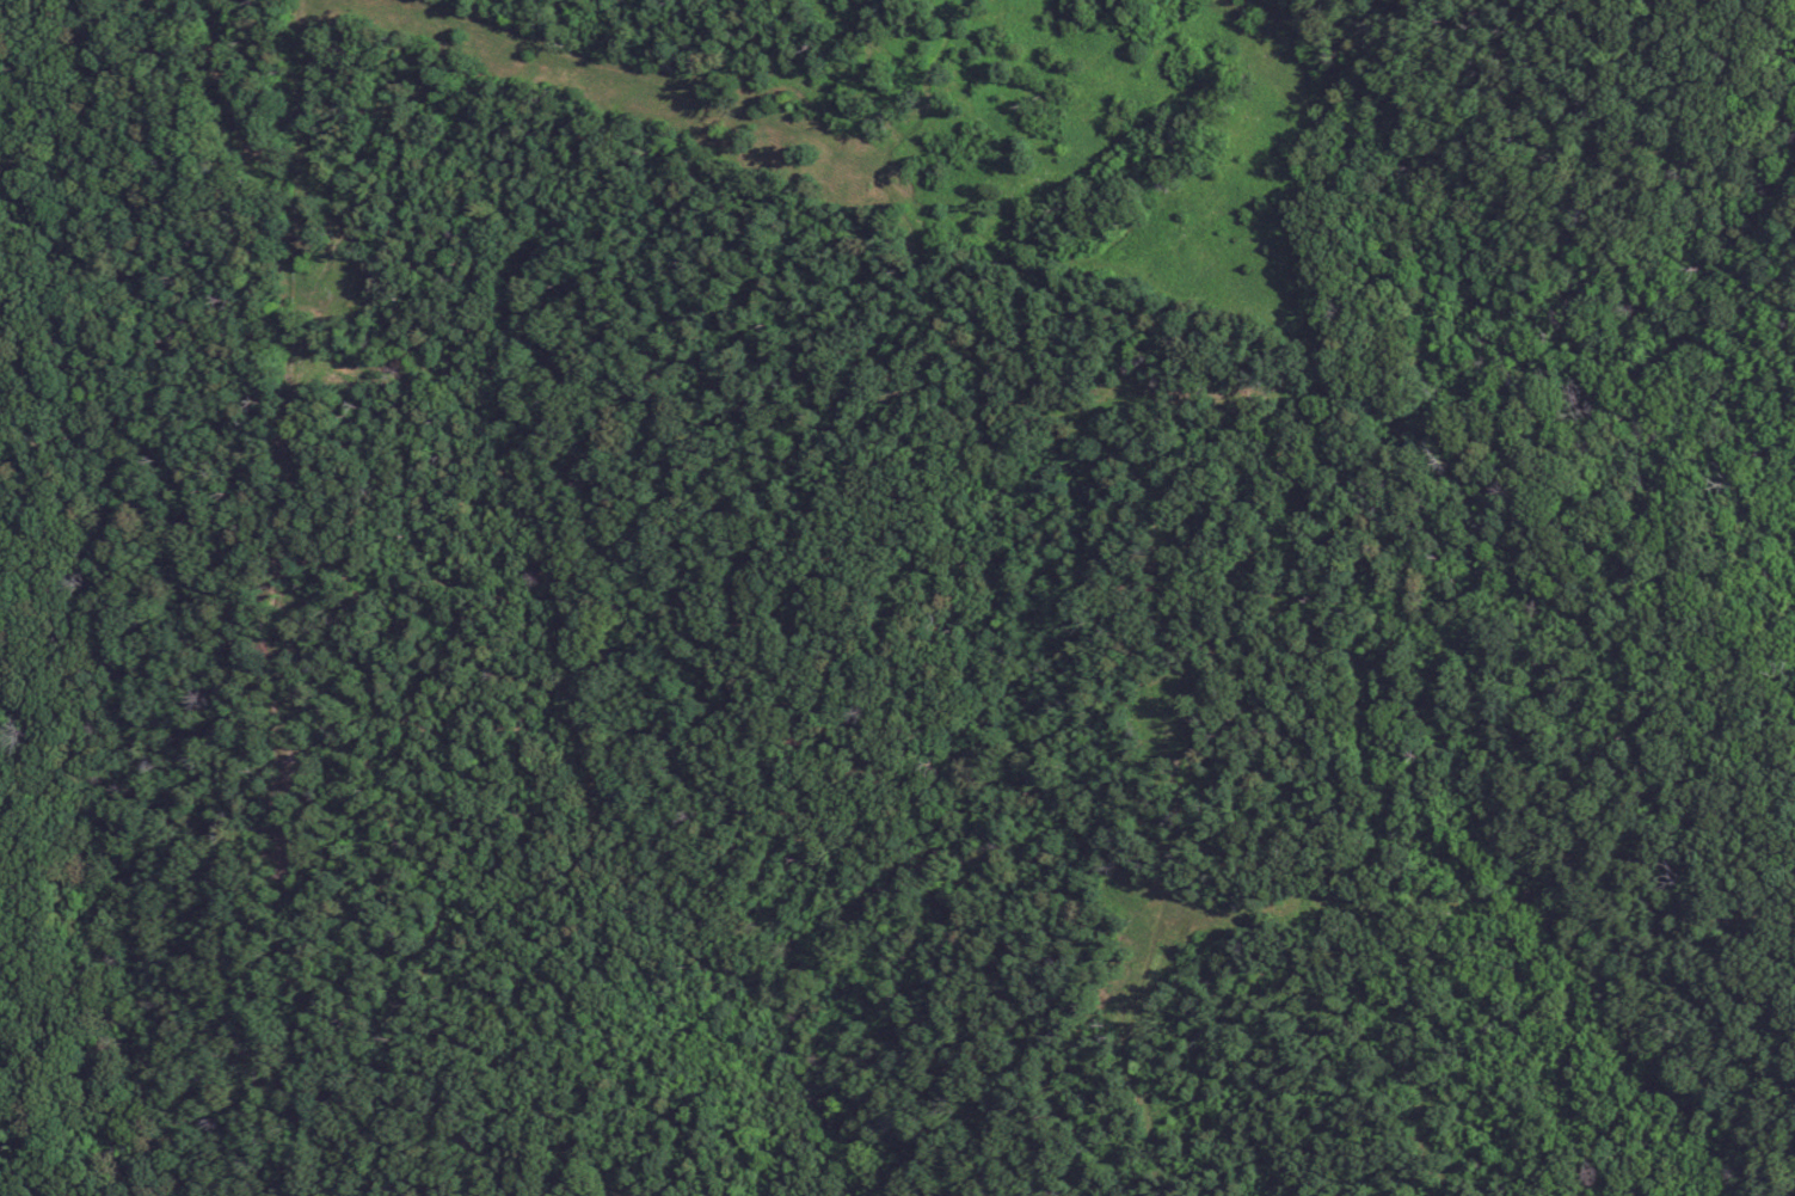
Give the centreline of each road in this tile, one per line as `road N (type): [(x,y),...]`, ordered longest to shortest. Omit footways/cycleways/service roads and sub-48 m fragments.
road 1 (residential): [(263,152),(229,93),(222,0)]

